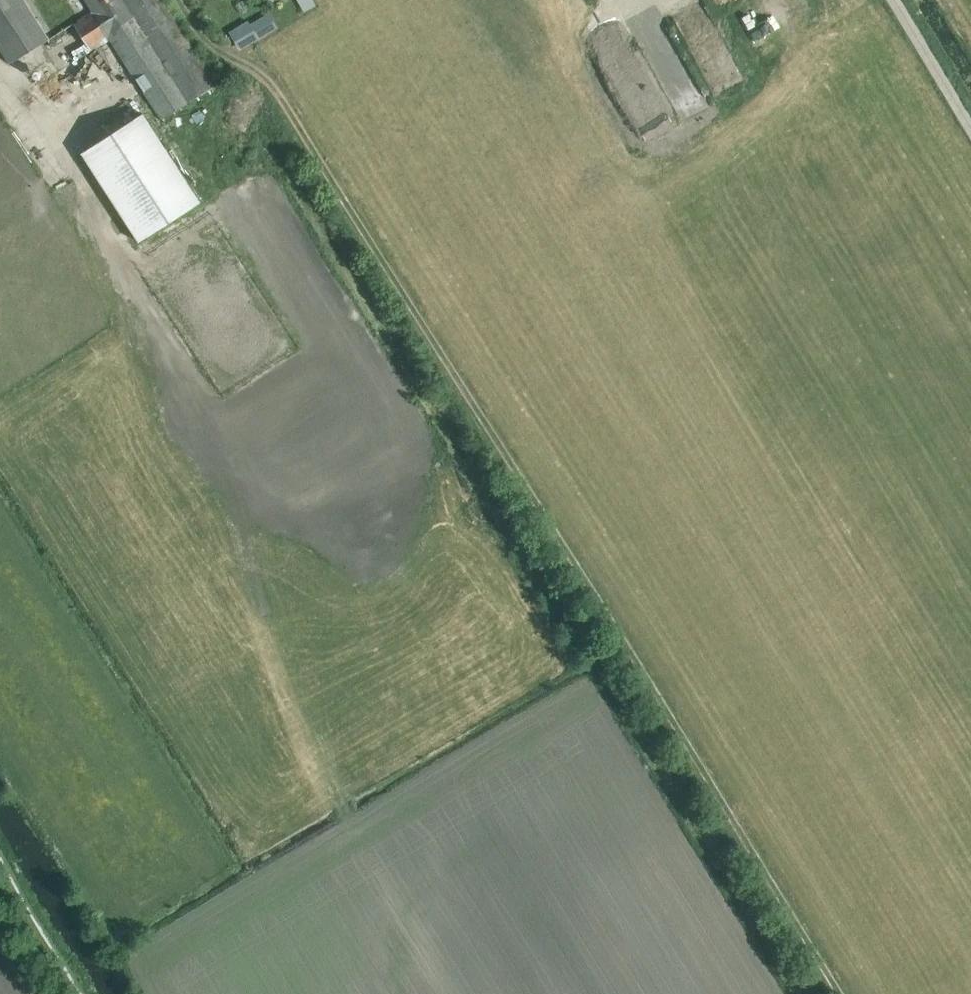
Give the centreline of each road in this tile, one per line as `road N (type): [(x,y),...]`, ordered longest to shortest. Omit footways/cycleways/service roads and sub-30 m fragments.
road 1 (track): [(840,993),(270,82),(208,45),(179,0)]
road 2 (track): [(887,0),(970,138)]

